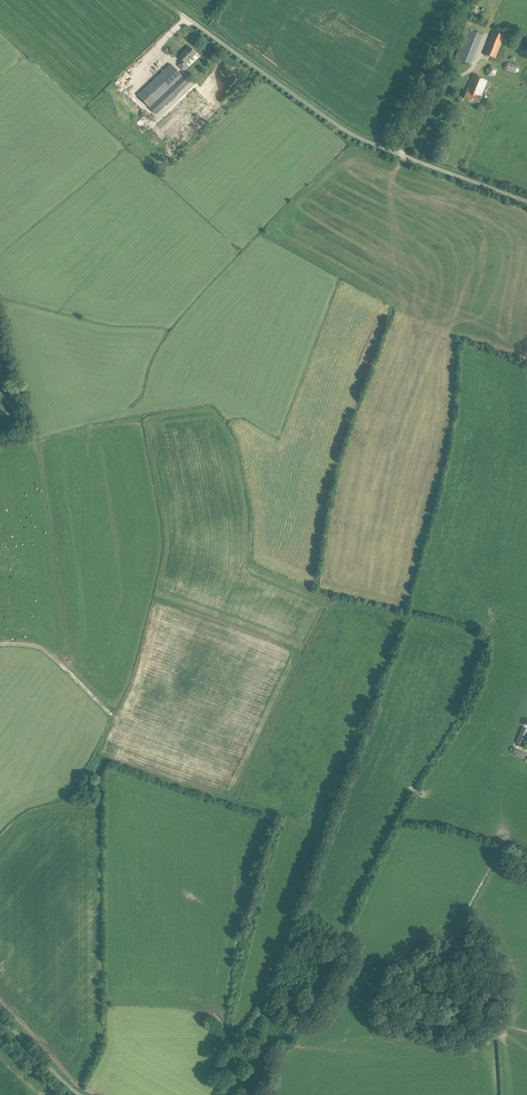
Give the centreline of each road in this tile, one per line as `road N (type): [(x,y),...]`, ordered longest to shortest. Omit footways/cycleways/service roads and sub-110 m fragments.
road 1 (unclassified): [(526,202),(350,133),(186,17)]

